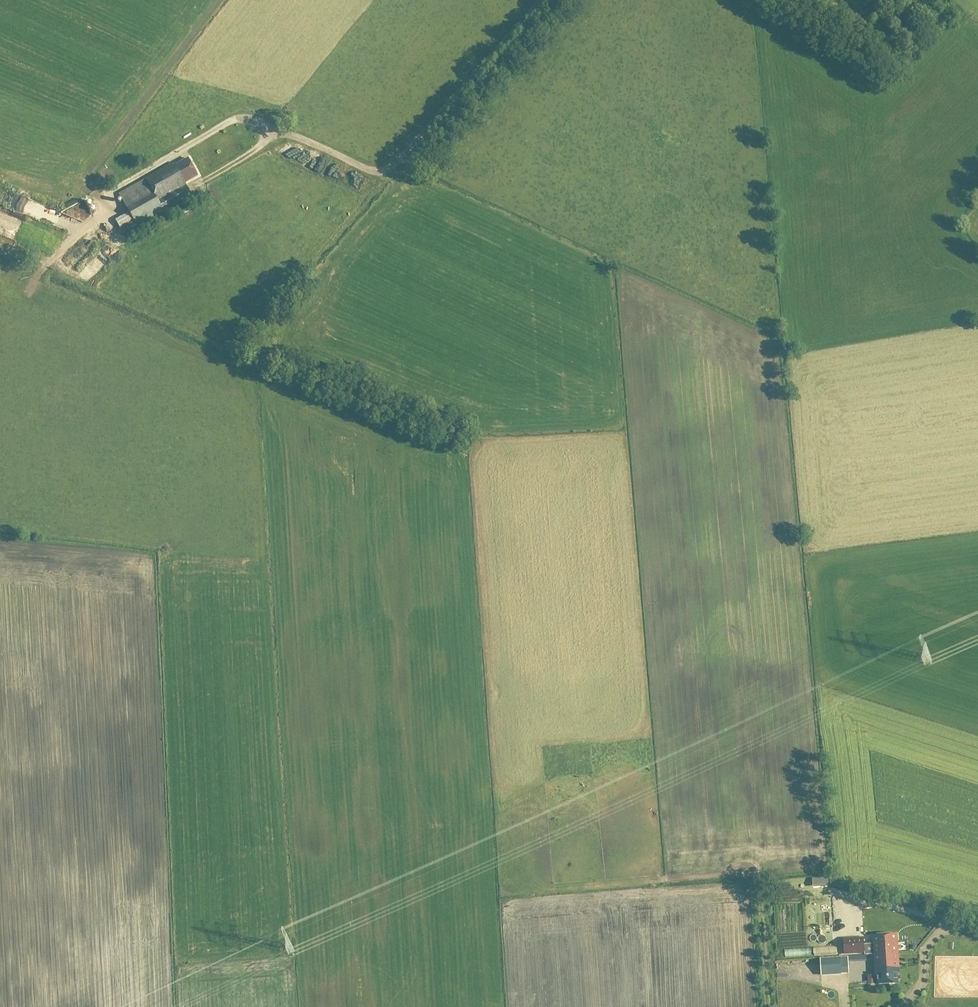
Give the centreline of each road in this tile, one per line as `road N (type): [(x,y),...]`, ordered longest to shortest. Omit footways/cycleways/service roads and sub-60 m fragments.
road 1 (track): [(185,150),(244,119),(374,174),(391,168),(543,0)]

